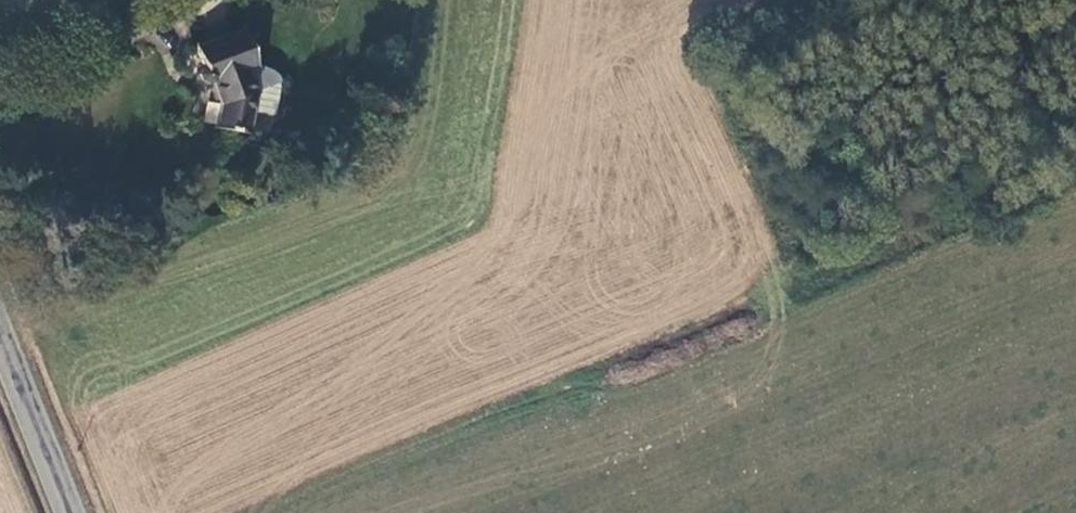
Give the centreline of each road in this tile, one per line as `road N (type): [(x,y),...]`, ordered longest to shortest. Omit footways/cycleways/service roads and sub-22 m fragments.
road 1 (tertiary): [(0,332),(73,512)]

